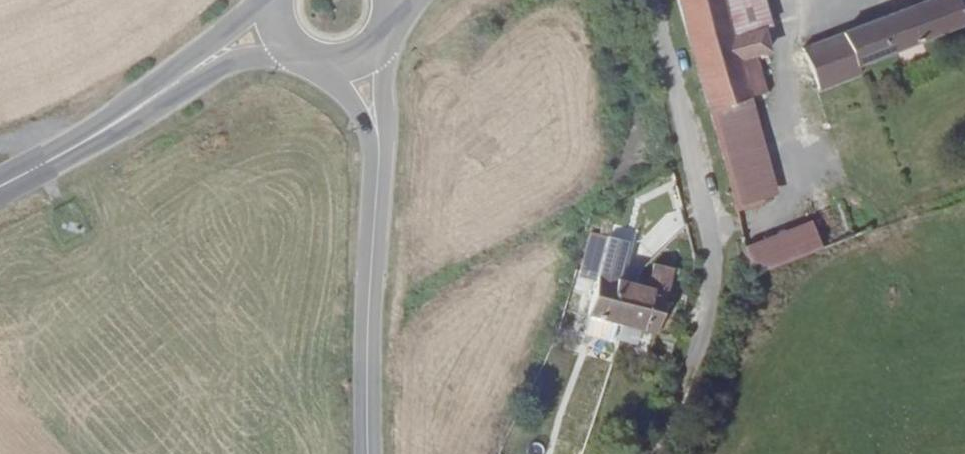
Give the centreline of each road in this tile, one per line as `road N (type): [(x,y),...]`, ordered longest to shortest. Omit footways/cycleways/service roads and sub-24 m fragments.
road 1 (residential): [(647,0),(713,256),(709,321),(662,453)]
road 2 (tertiary): [(368,453),(378,173)]
road 3 (secondary): [(84,143),(221,69),(291,45)]
road 4 (secondary): [(260,0),(84,143)]
road 5 (tertiary): [(378,173),(385,35)]
road 6 (tertiary): [(328,62),(361,117),(378,173)]

